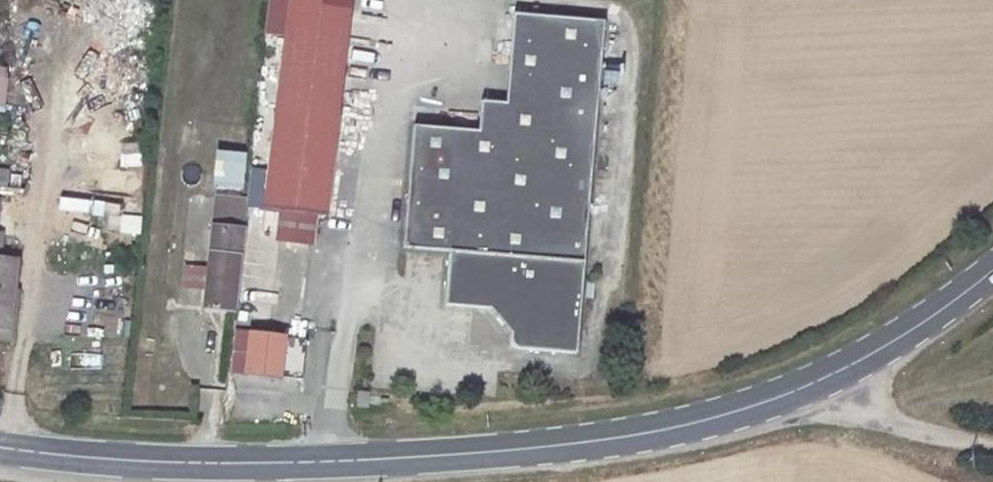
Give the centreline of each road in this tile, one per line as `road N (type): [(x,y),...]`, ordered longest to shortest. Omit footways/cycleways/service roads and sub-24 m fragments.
road 1 (secondary): [(0,447),(165,465),(420,456),(654,433),(780,400),(891,342),(992,269)]
road 2 (track): [(833,375),(890,426),(992,445)]

